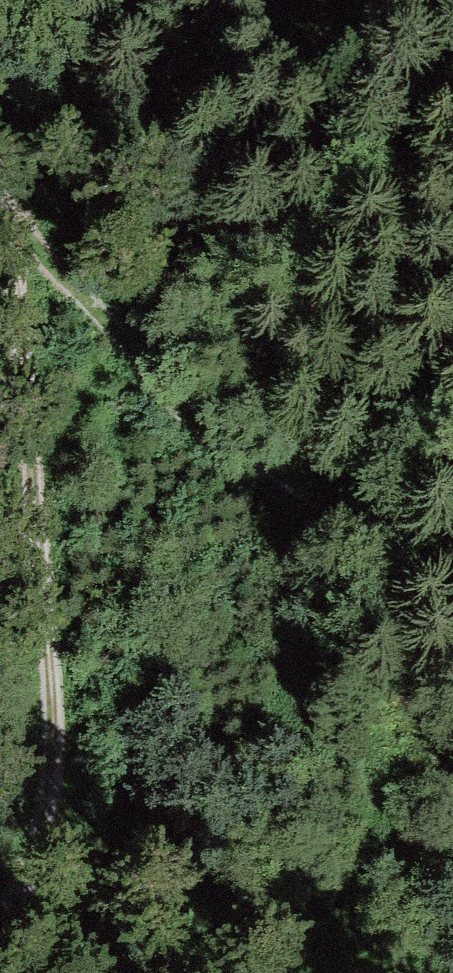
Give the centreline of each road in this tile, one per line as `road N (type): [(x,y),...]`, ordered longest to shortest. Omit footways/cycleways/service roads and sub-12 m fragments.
road 1 (track): [(0,925),(37,865),(48,809),(37,469),(14,241),(0,176)]
road 2 (track): [(452,590),(402,566),(228,452),(109,323),(14,241)]
road 3 (track): [(0,77),(260,58),(352,36),(430,0)]

